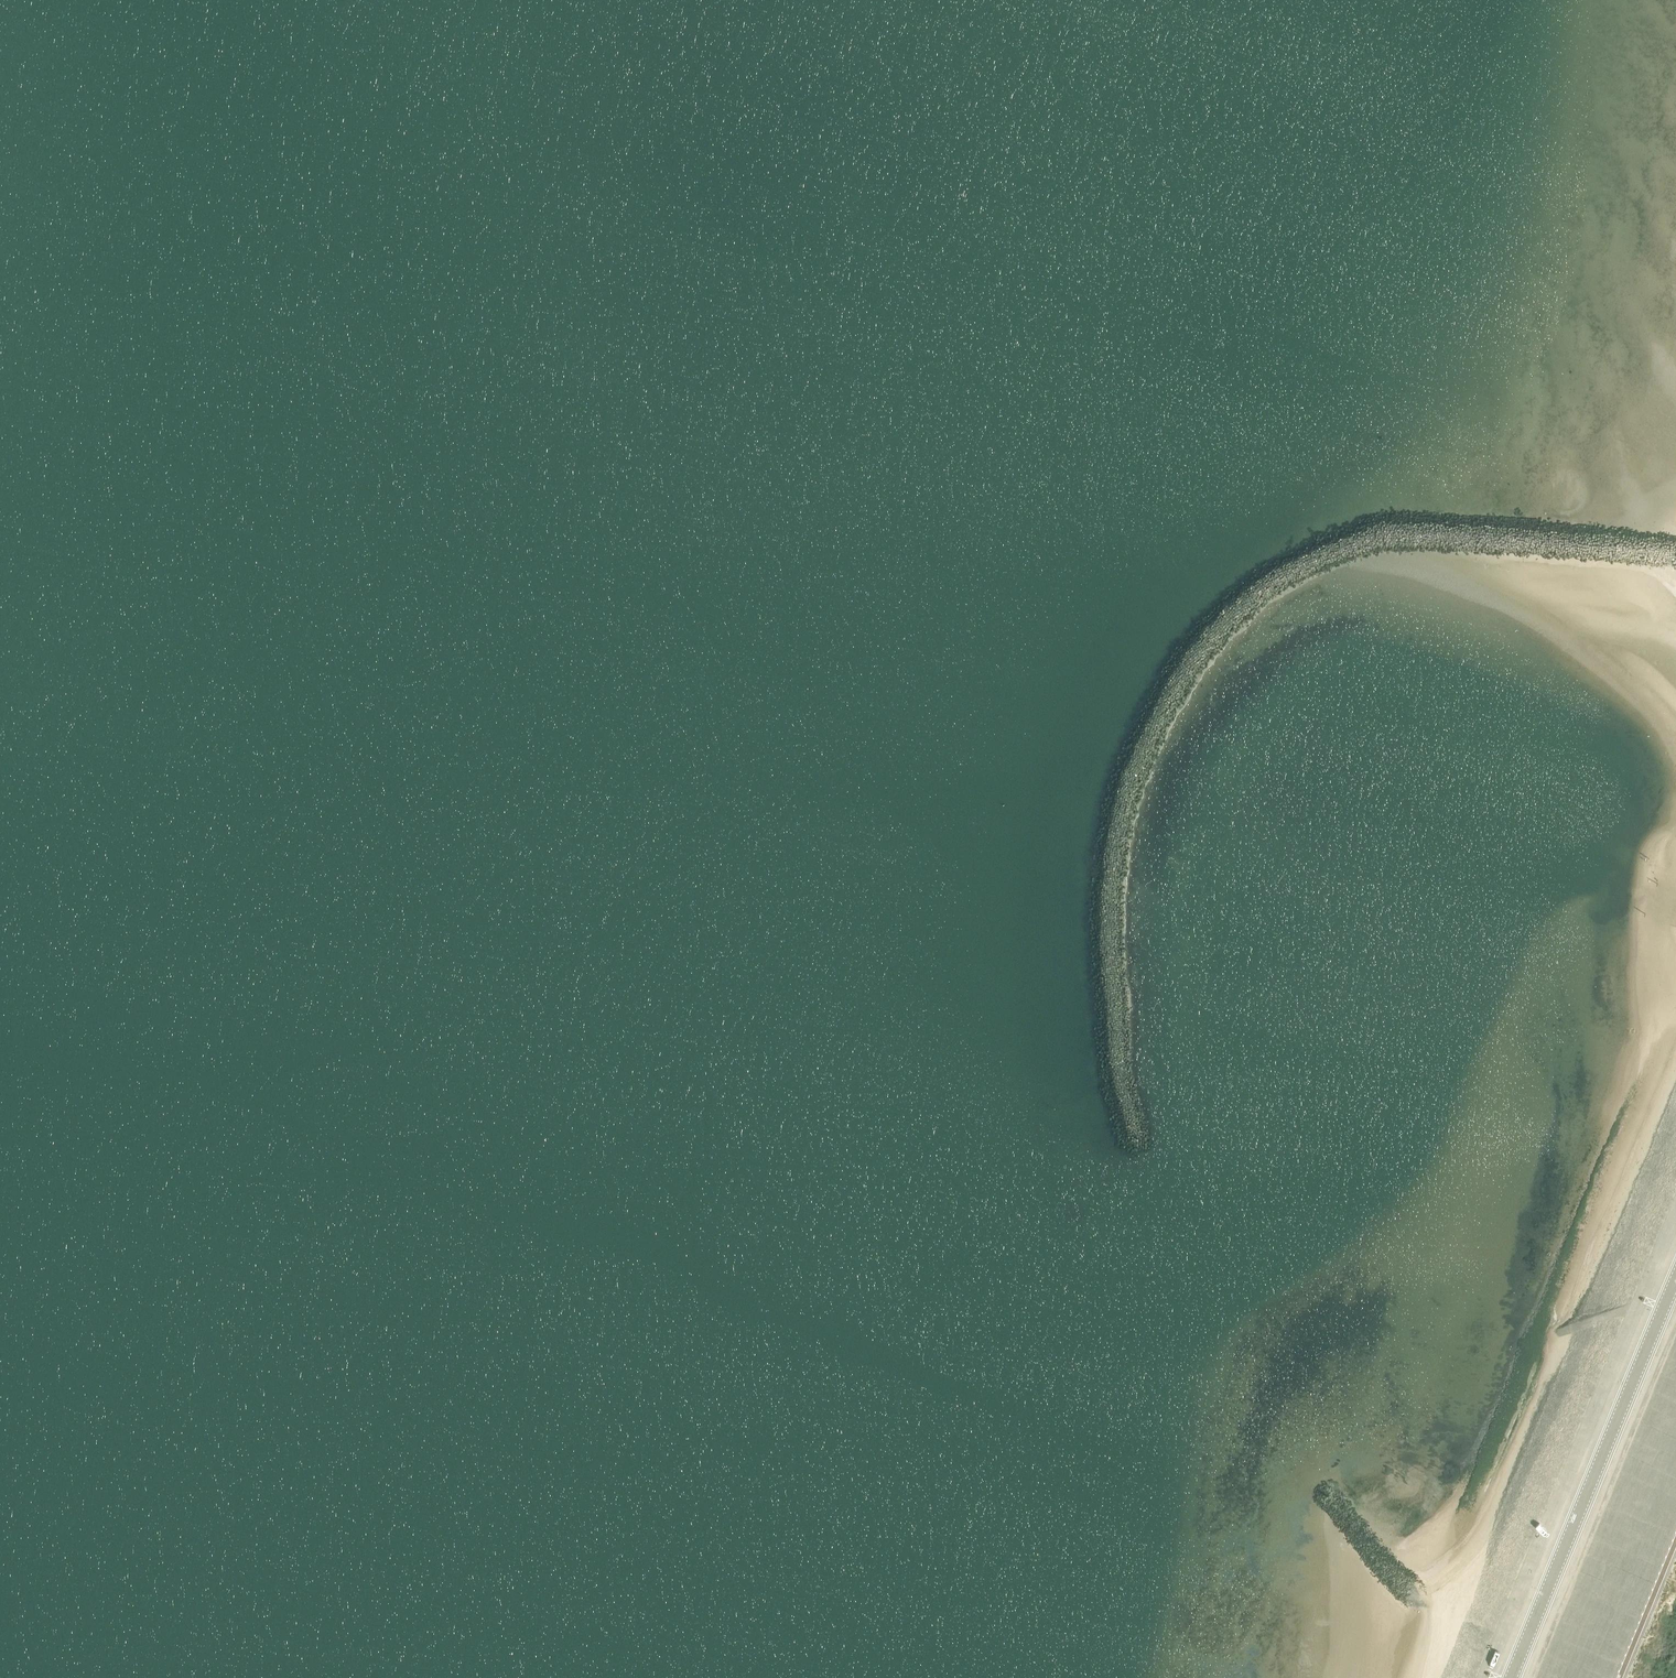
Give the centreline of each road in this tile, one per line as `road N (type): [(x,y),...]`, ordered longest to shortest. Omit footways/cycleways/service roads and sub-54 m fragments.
road 1 (unclassified): [(1509,1677),(1675,1271)]

